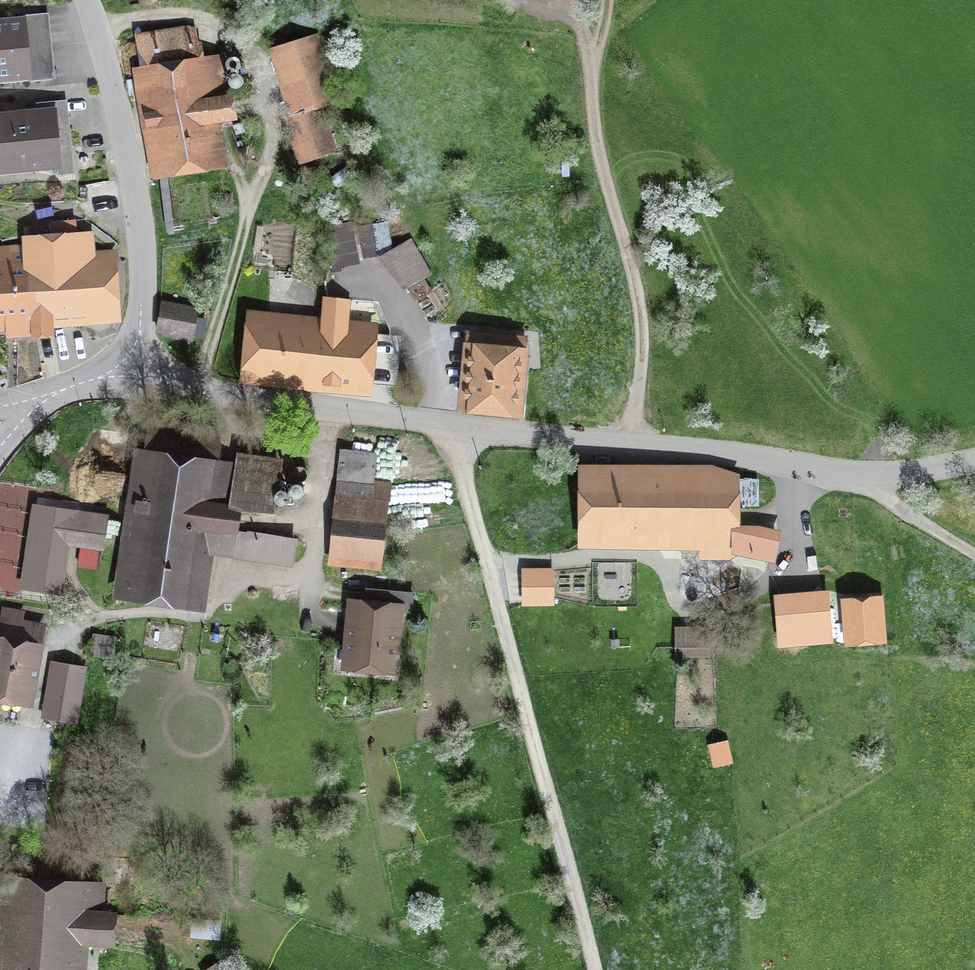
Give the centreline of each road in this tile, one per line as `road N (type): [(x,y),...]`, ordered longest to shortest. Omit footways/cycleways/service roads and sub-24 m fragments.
road 1 (residential): [(135,368),(266,399),(450,426),(800,465)]
road 2 (track): [(450,426),(590,969)]
road 3 (track): [(594,63),(600,158),(640,295),(629,444)]
road 4 (residential): [(85,0),(119,95),(142,244),(135,368)]
road 5 (track): [(800,465),(878,473),(974,460)]
road 6 (track): [(852,472),(974,550)]

